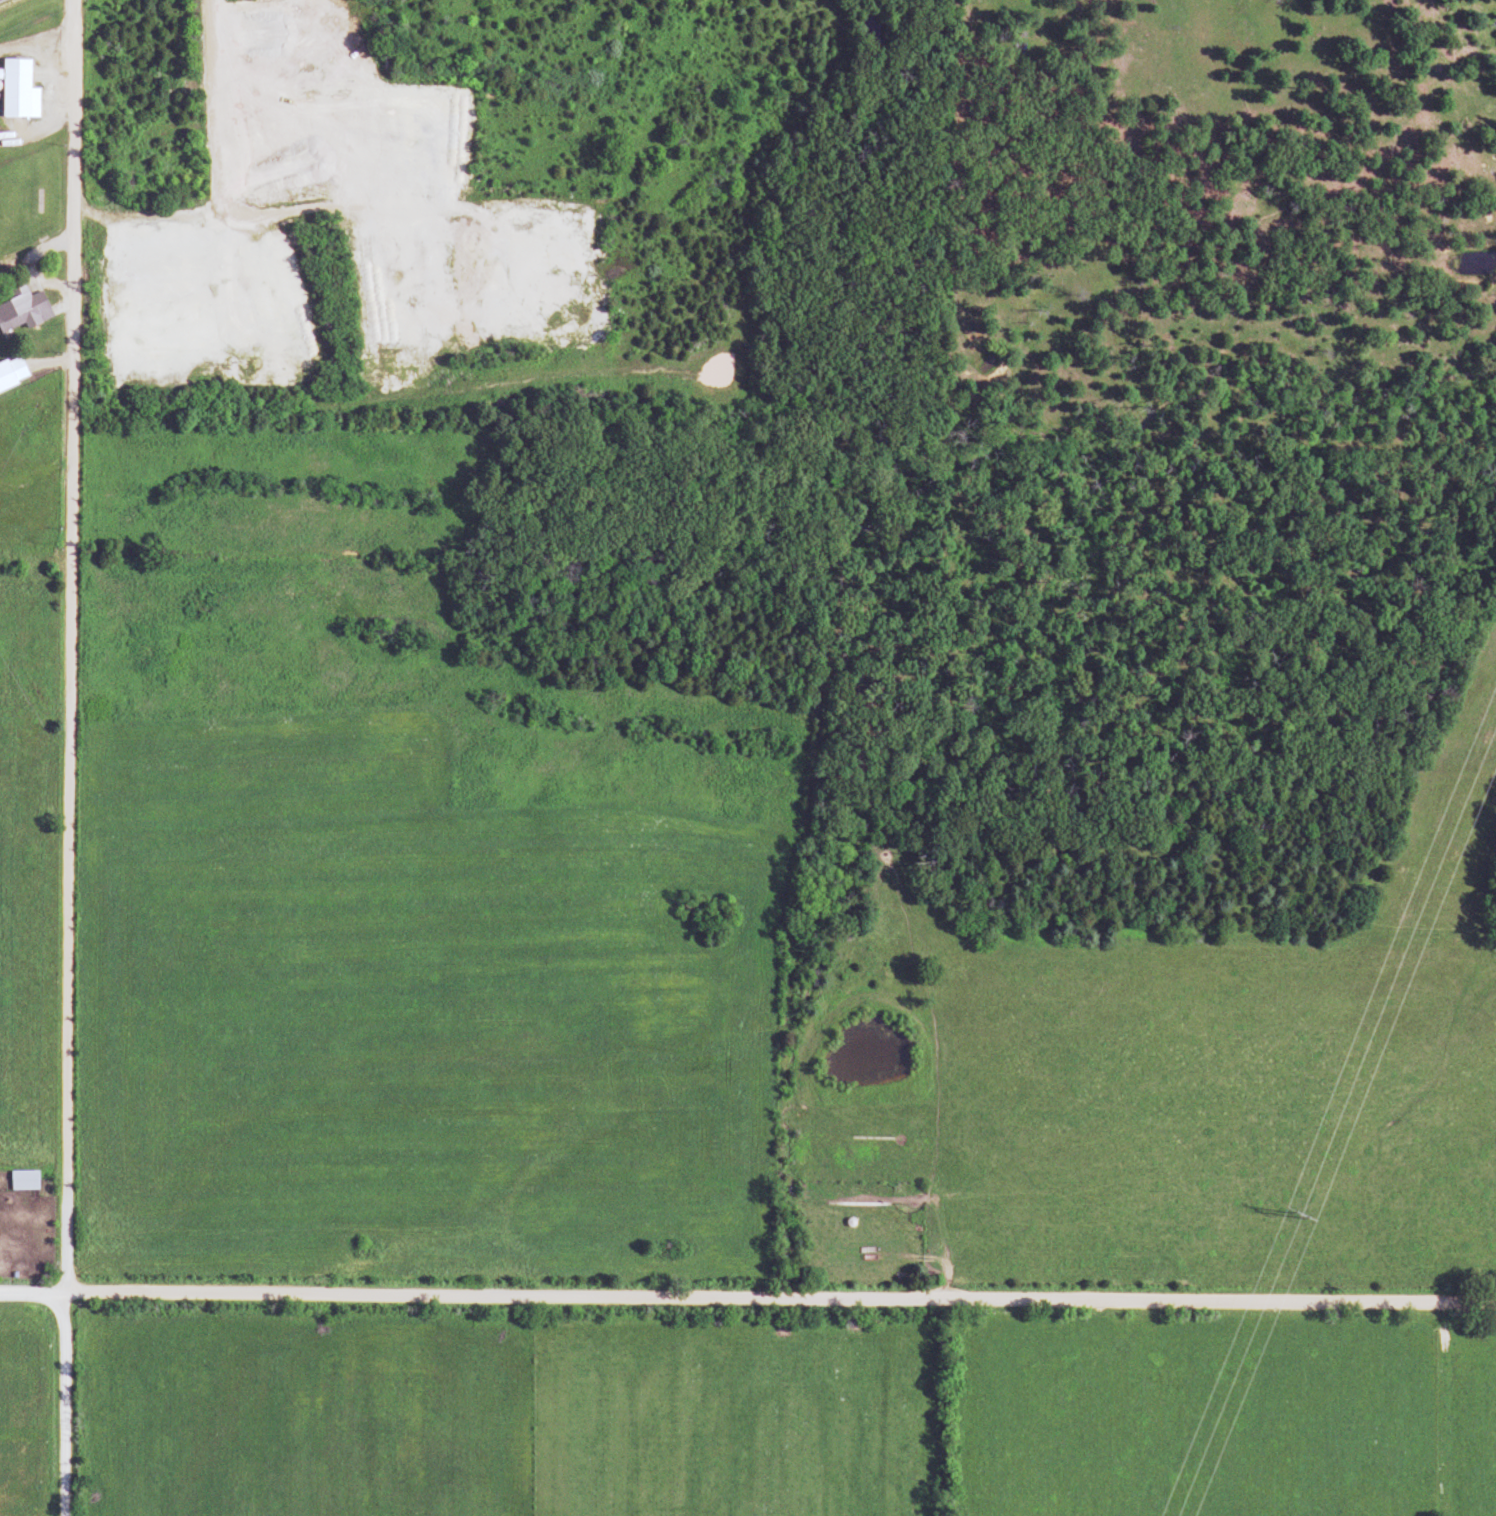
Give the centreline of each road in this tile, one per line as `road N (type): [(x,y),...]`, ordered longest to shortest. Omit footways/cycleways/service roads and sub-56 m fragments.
road 1 (residential): [(1495,1304),(67,1292)]
road 2 (residential): [(67,1292),(73,0)]
road 3 (residential): [(67,1515),(67,1292)]

